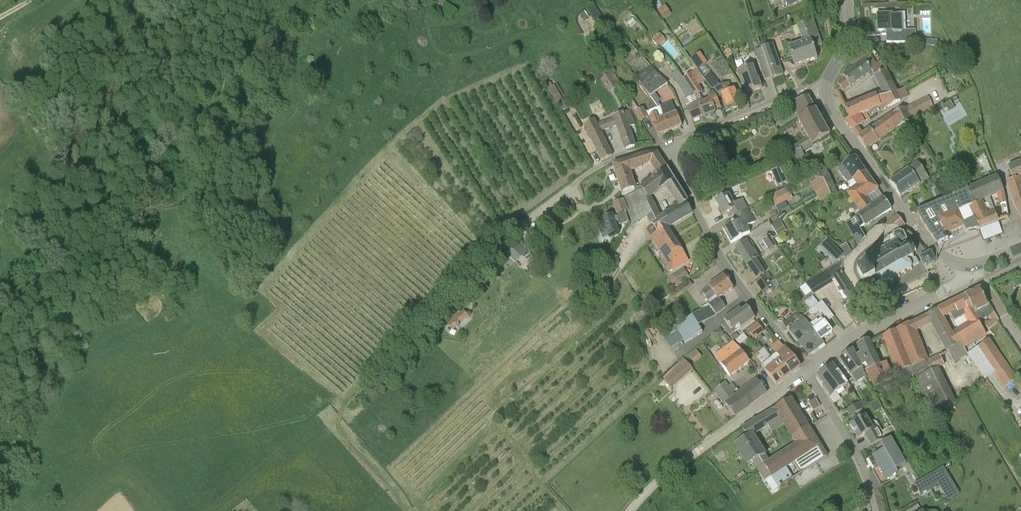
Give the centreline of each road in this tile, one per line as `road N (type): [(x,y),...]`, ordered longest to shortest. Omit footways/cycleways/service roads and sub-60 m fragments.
road 1 (residential): [(357,401),(540,204),(628,154),(666,149)]
road 2 (residential): [(808,370),(725,263),(666,149)]
road 3 (secondary): [(971,265),(923,237),(832,113),(825,89)]
road 4 (residential): [(808,370),(863,329),(956,283),(971,265)]
road 5 (residential): [(666,149),(825,89)]
road 6 (residential): [(875,510),(853,448),(808,370)]
road 7 (residential): [(697,451),(808,370)]

